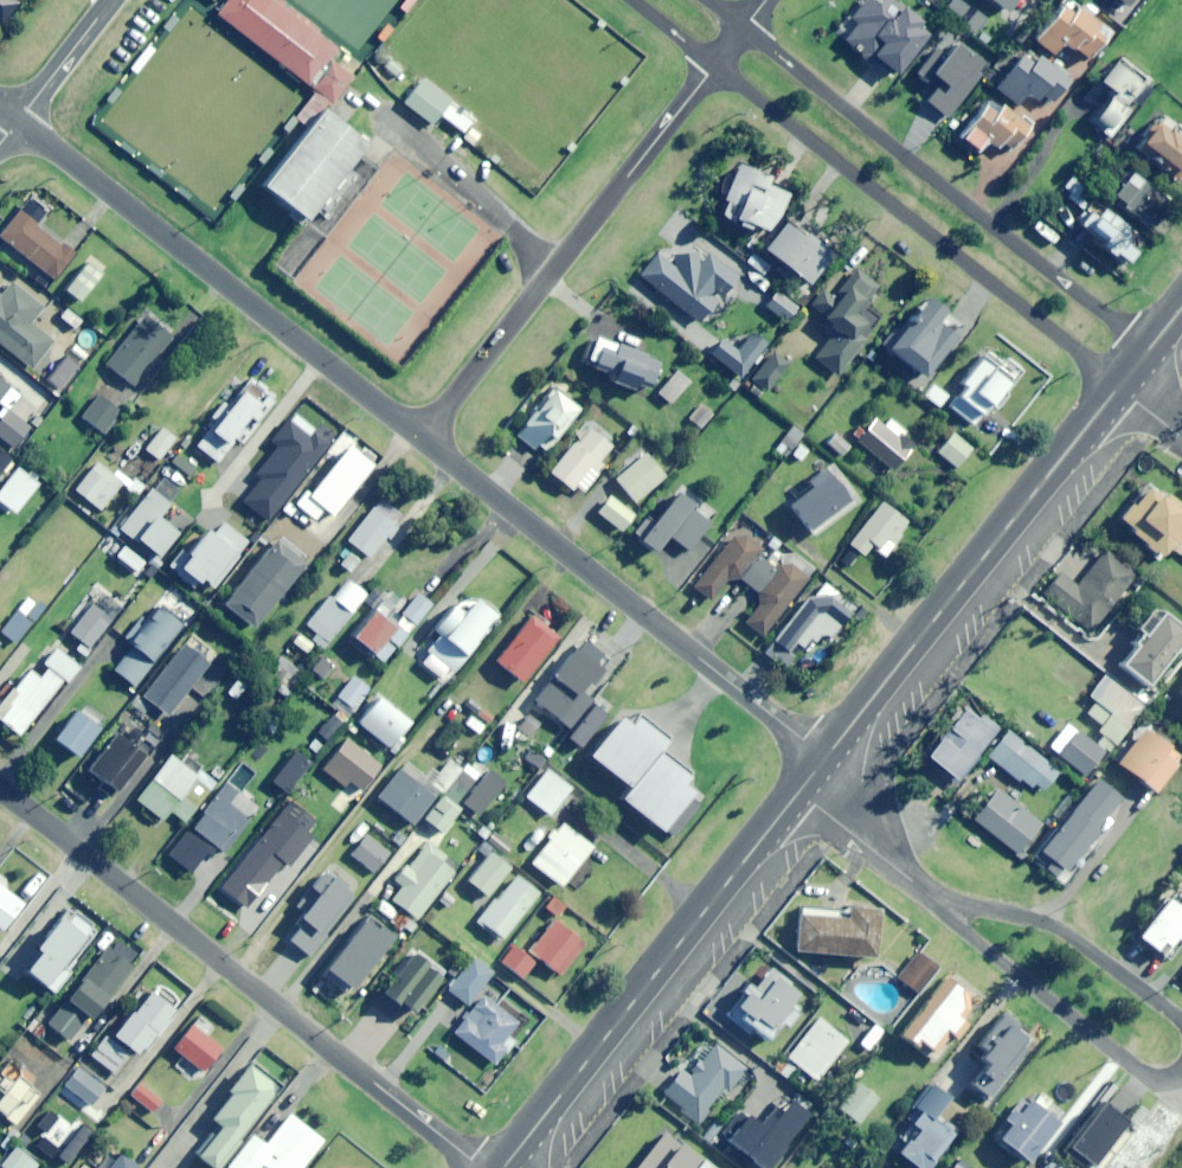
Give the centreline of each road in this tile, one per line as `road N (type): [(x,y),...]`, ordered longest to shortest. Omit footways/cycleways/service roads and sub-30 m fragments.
road 1 (residential): [(0,793),(473,1167)]
road 2 (residential): [(1138,364),(1093,362),(714,65)]
road 3 (residential): [(10,120),(430,432)]
road 4 (residential): [(743,29),(1124,328),(1138,364)]
road 5 (tertiary): [(821,764),(502,1167)]
road 6 (residential): [(430,432),(803,739),(821,764)]
road 7 (tertiary): [(1121,385),(821,764)]
road 8 (residential): [(430,432),(714,65)]
road 9 (residential): [(916,884),(1033,915),(1181,1023)]
road 10 (residential): [(1148,1074),(916,884)]
road 11 (residential): [(821,764),(869,839),(916,884)]
road 12 (residential): [(10,120),(105,0)]

